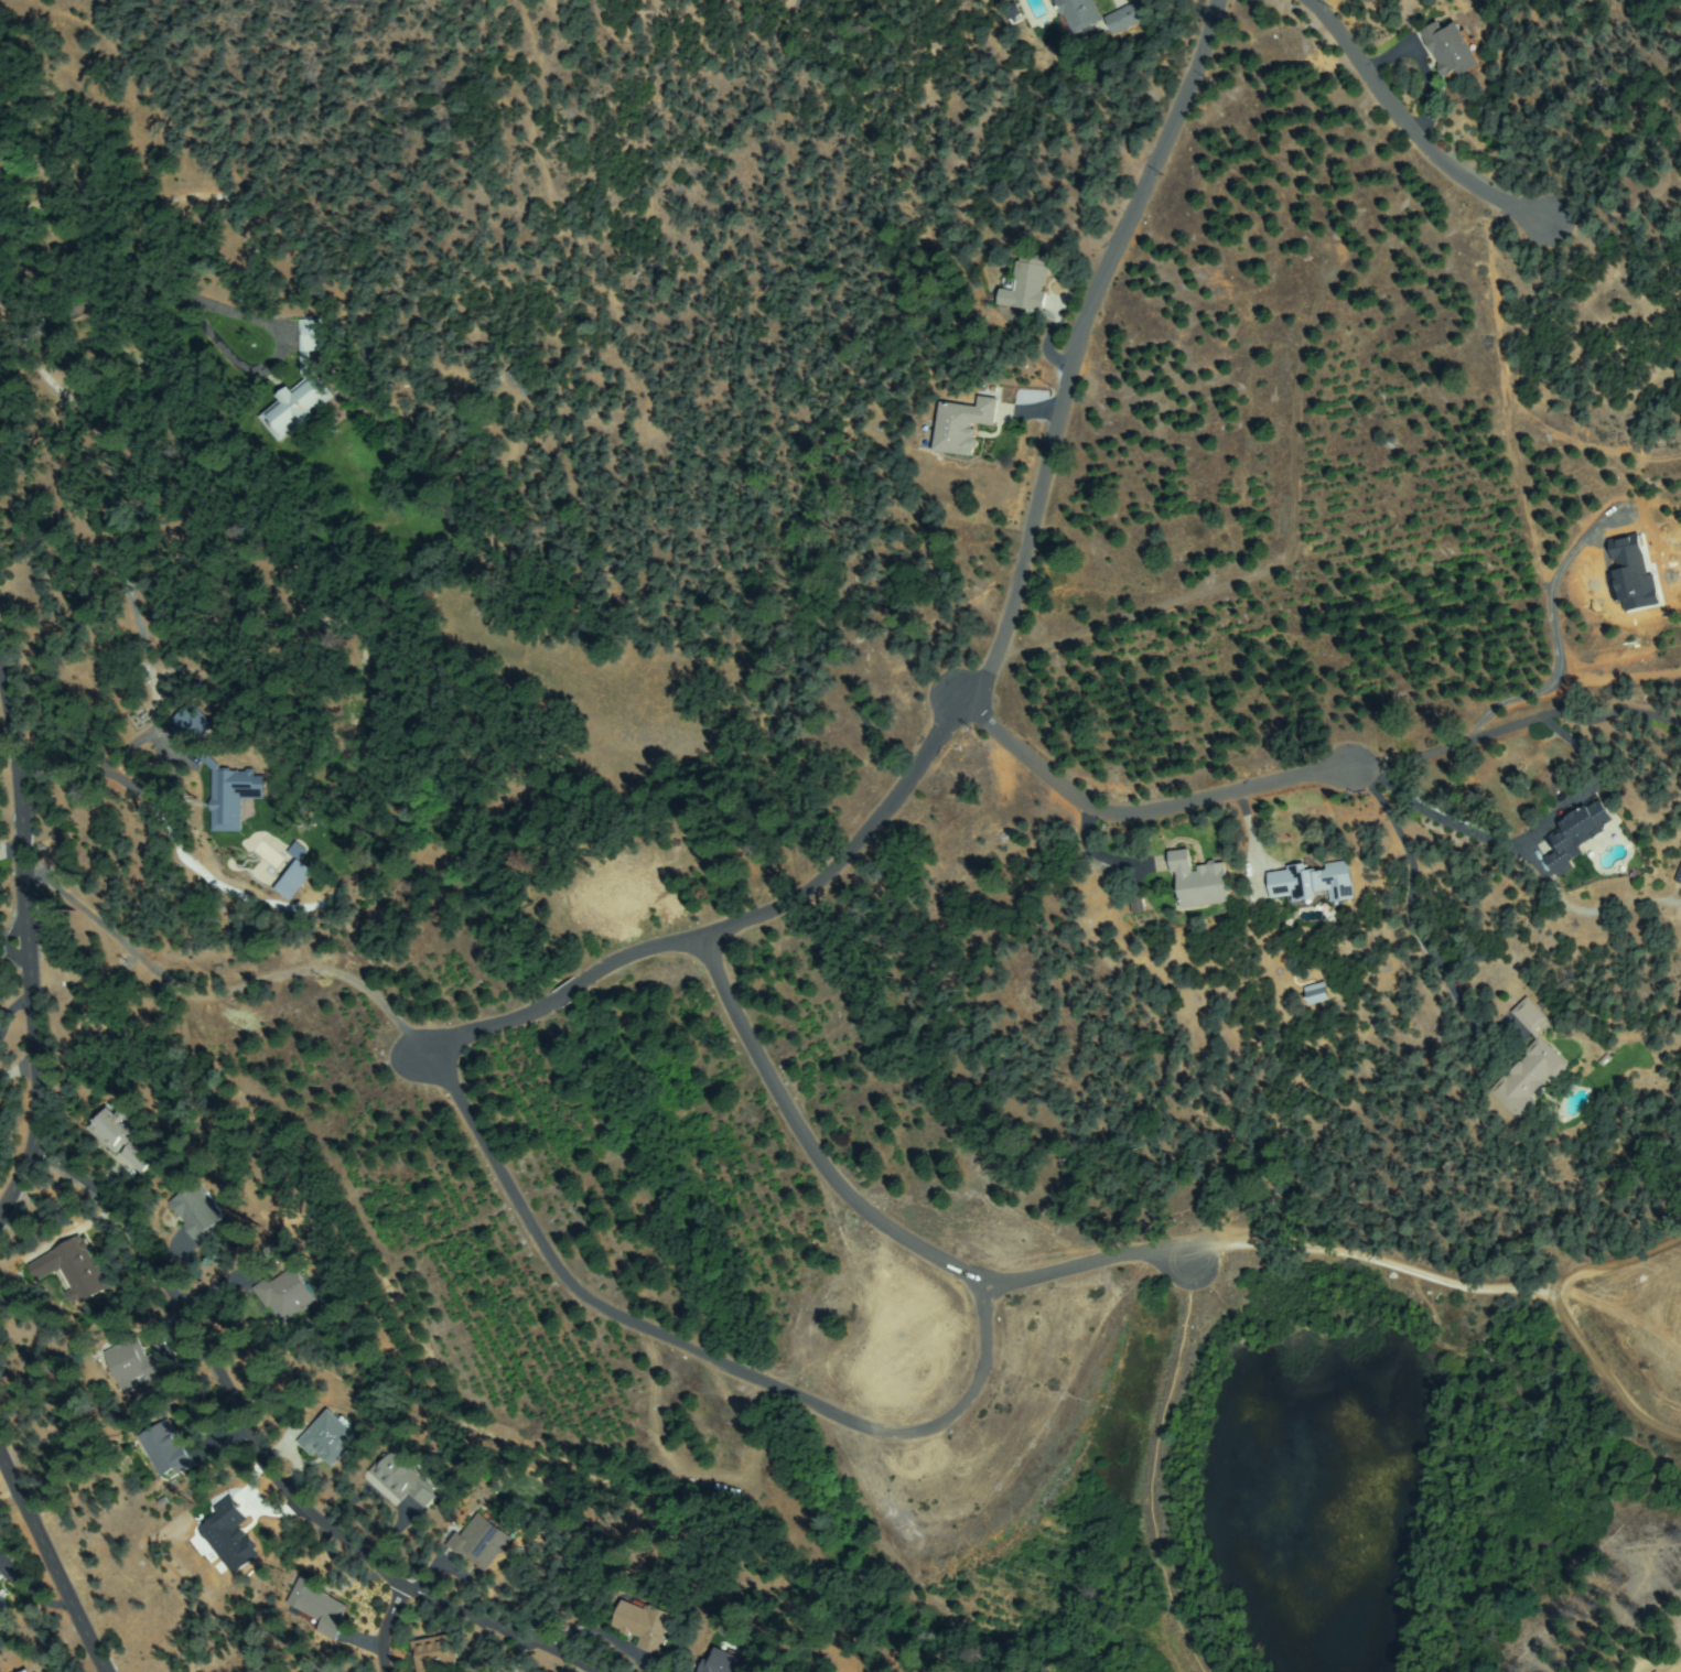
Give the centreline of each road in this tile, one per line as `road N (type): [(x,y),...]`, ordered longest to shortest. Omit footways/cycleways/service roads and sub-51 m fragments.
road 1 (residential): [(41,1180),(0,702)]
road 2 (residential): [(41,1180),(119,1230),(146,1268),(222,1430),(255,1477)]
road 3 (residential): [(97,1671),(0,1469)]
road 4 (residential): [(255,1477),(333,1554),(398,1600)]
road 5 (residential): [(398,1600),(553,1671)]
road 6 (residential): [(1549,1287),(1680,1237)]

